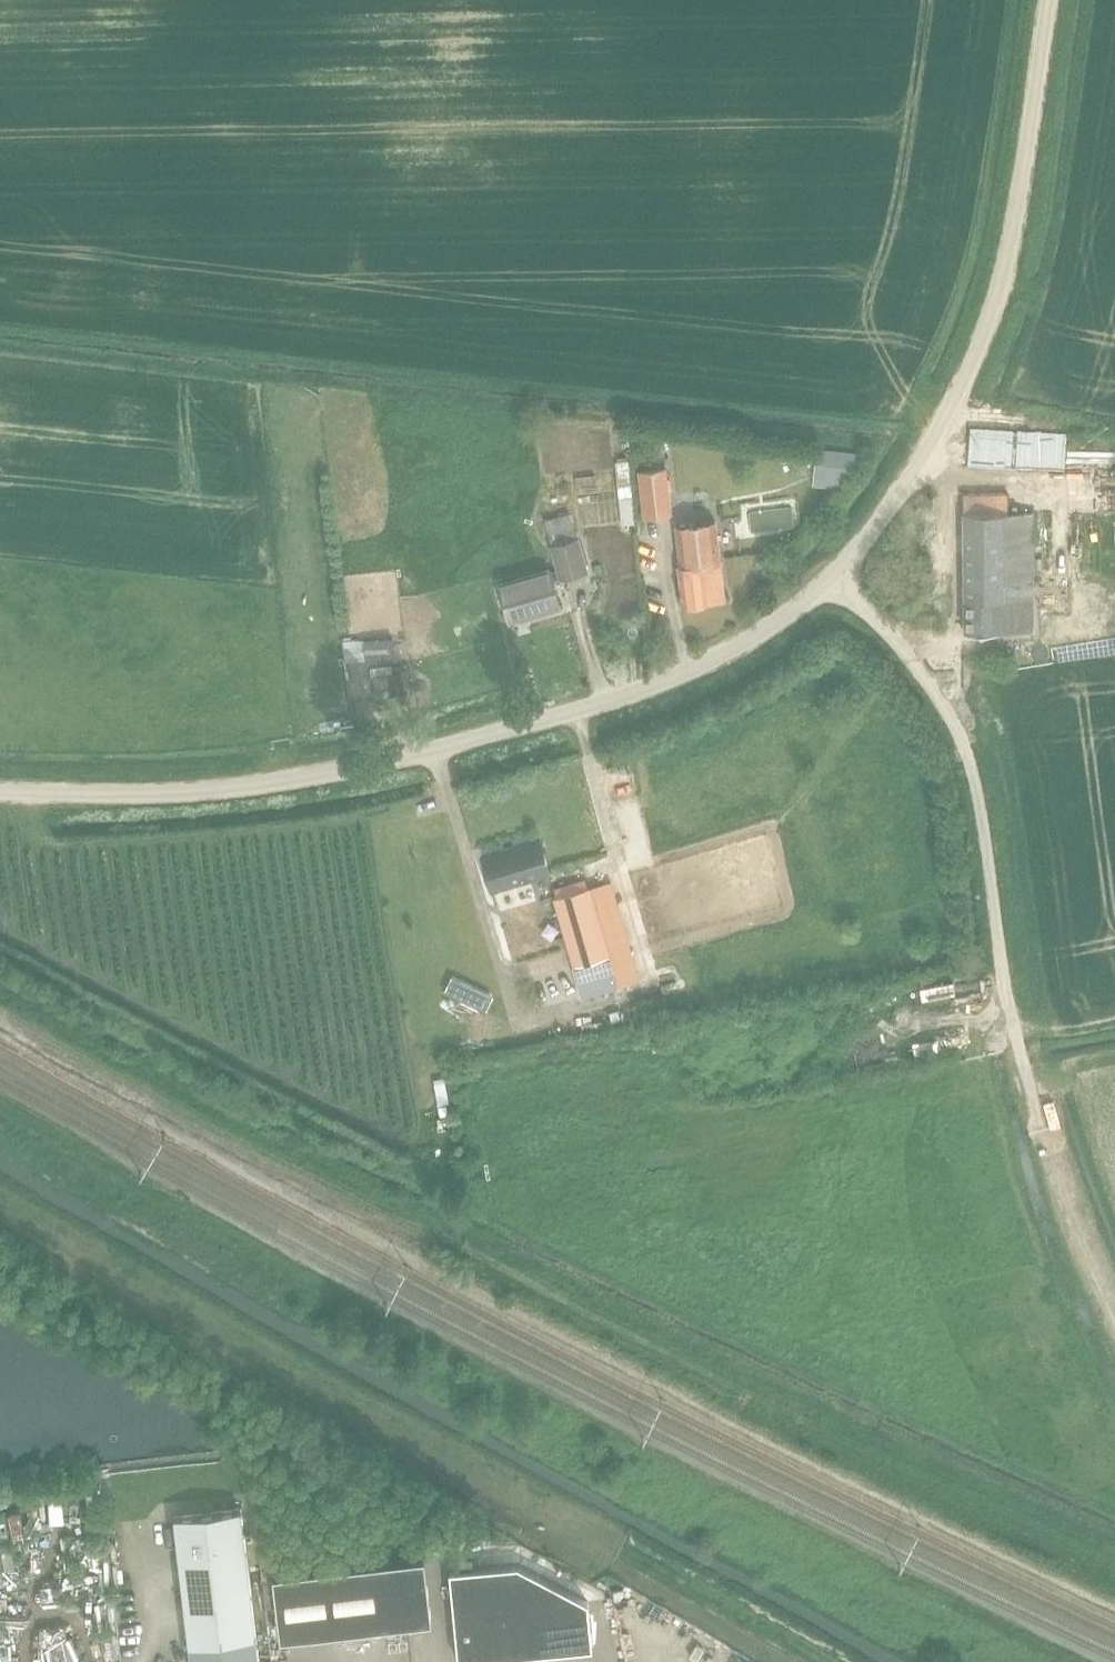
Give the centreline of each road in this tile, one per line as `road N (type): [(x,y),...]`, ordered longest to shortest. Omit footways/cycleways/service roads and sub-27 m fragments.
road 1 (unclassified): [(0,782),(216,789),(565,707),(718,660),(852,569)]
road 2 (track): [(0,1227),(609,1576)]
road 3 (unclassified): [(852,569),(945,412),(1016,251),(1050,0)]
road 4 (unclassified): [(1043,1062),(990,755),(955,675),(852,569)]

